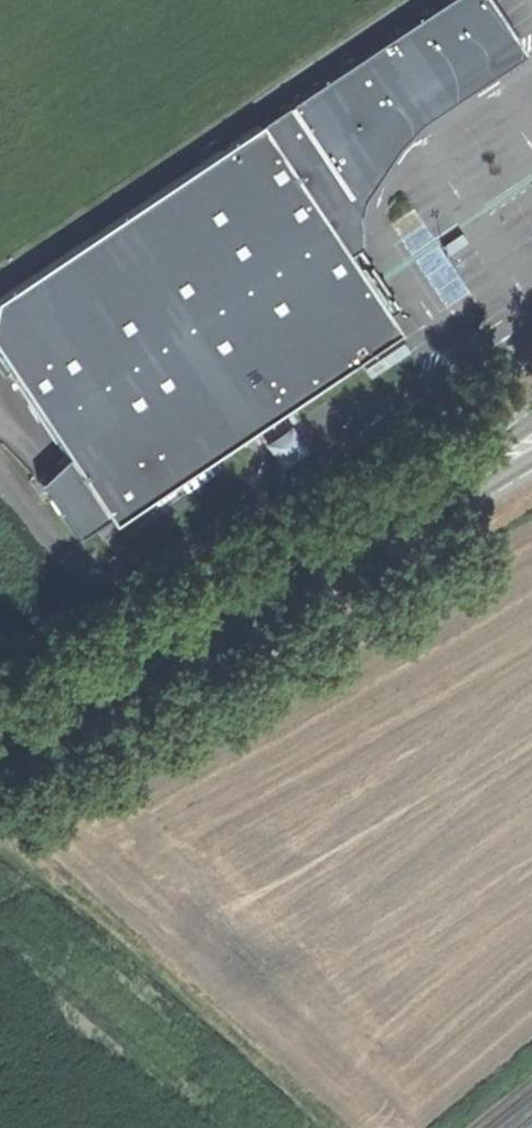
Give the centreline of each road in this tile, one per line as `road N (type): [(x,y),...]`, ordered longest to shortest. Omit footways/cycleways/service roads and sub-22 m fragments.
road 1 (secondary): [(387,530),(0,744)]
road 2 (track): [(339,1127),(164,959),(0,846)]
road 3 (secondary): [(531,419),(387,530)]
road 4 (secondary): [(387,530),(531,455)]

